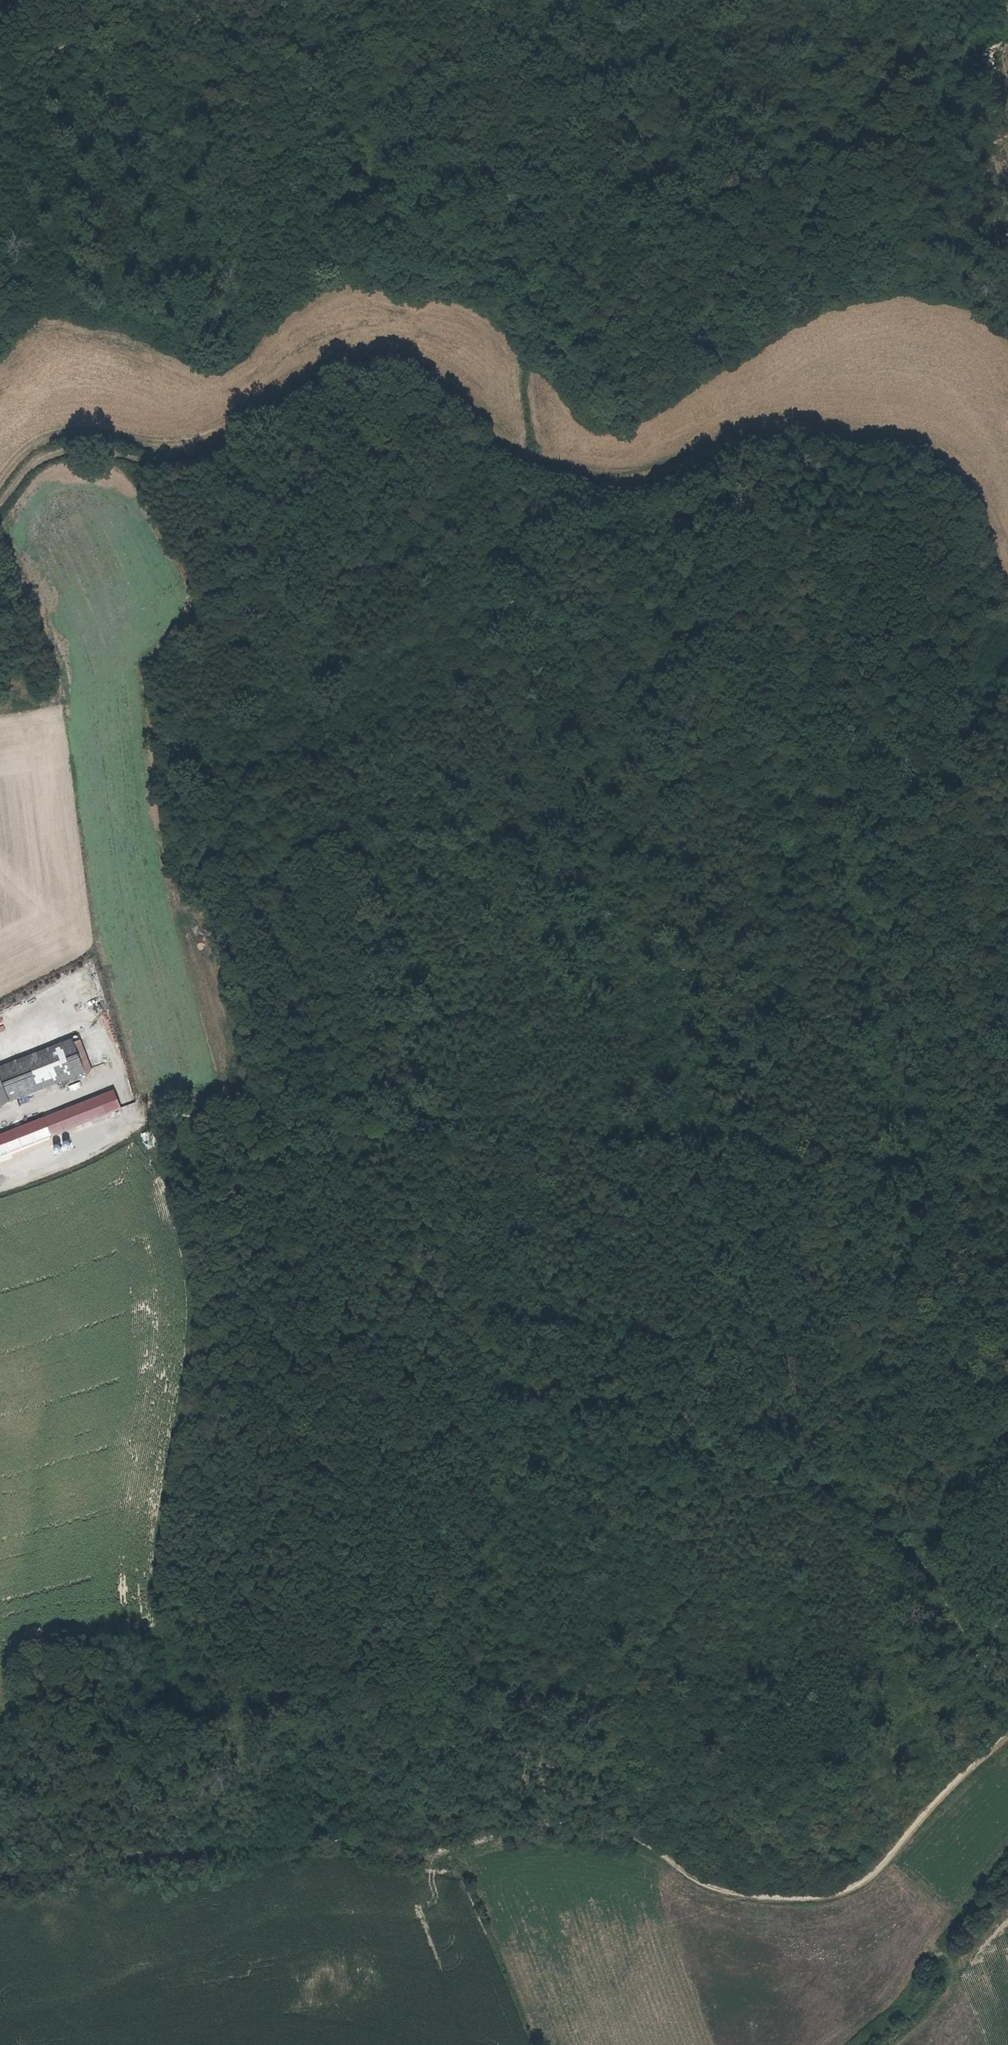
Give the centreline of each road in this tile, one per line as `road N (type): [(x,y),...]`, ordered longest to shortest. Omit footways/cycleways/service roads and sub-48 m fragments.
road 1 (track): [(0,1873),(72,1851),(307,1838),(421,1851),(509,1828),(591,1824),(710,1880),(765,1898),(810,1897),(853,1887),(924,1789),(1007,1731)]
road 2 (track): [(3,503),(23,471),(53,453),(192,461),(326,371),(363,362),(406,364),(527,456),(558,469)]
road 3 (track): [(1007,576),(973,478),(926,443),(822,429),(686,457),(639,478),(602,480),(558,469)]
road 4 (track): [(879,1851),(747,1838),(717,1814),(641,1717),(639,1680),(697,1586)]
road 5 (track): [(886,1841),(960,1912),(933,1959),(958,1976),(1007,1907)]
road 6 (unclassified): [(139,1123),(0,1189)]

